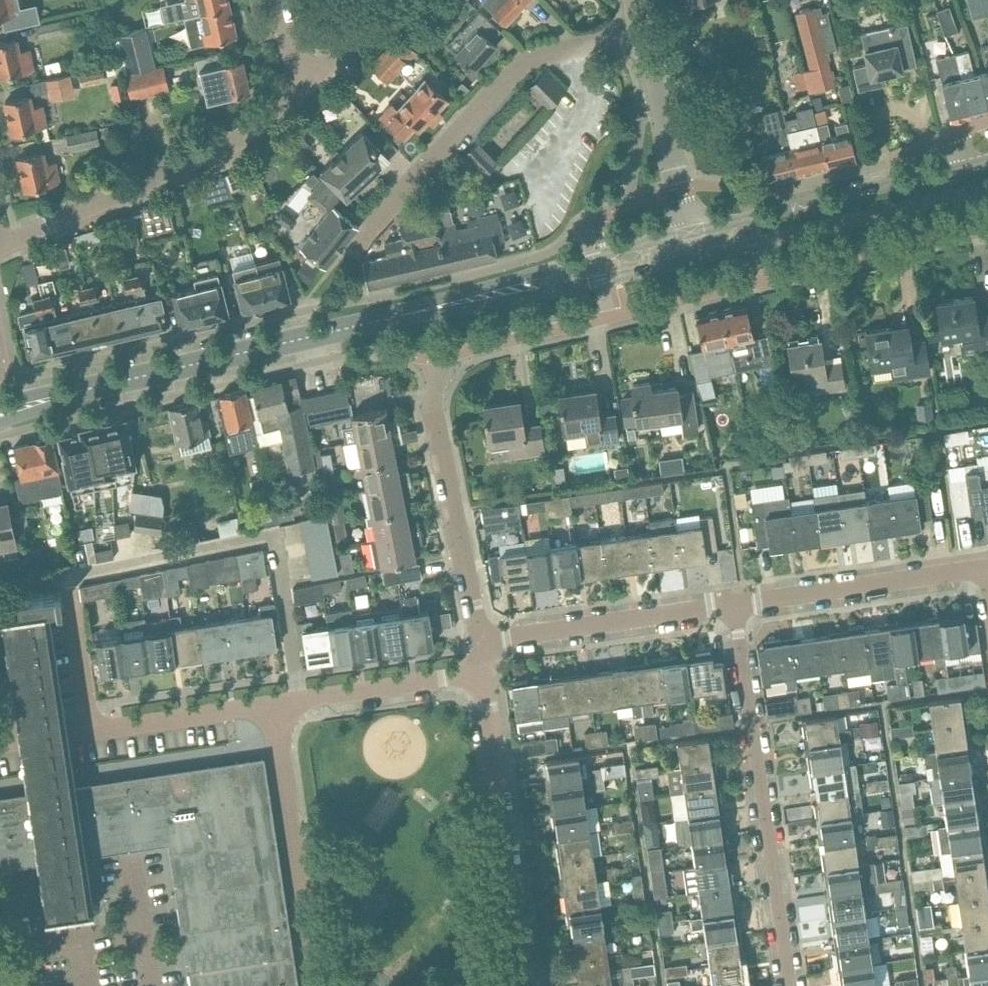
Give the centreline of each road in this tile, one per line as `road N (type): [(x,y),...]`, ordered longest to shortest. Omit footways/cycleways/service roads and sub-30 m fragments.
road 1 (residential): [(481,643),(434,410),(443,358),(987,228)]
road 2 (residential): [(733,606),(789,985)]
road 3 (residential): [(68,576),(274,536),(302,702)]
road 4 (tertiary): [(89,389),(433,309)]
road 5 (unclassified): [(371,226),(517,72),(644,39)]
road 6 (residential): [(0,242),(246,137),(299,94)]
road 7 (residential): [(528,985),(483,675)]
road 8 (tertiary): [(696,258),(987,191)]
road 9 (residential): [(317,985),(272,707)]
road 10 (tertiary): [(963,169),(691,232)]
road 11 (tertiary): [(691,232),(433,309)]
road 12 (tertiary): [(433,309),(696,258)]
road 13 (residential): [(733,606),(987,570)]
road 14 (residential): [(481,643),(733,606)]
road 15 (residential): [(691,232),(644,39)]
road 16 (residential): [(302,702),(483,675)]
road 17 (residential): [(92,734),(272,707)]
road 18 (residential): [(92,734),(68,576)]
road 19 (residential): [(299,94),(404,0)]

